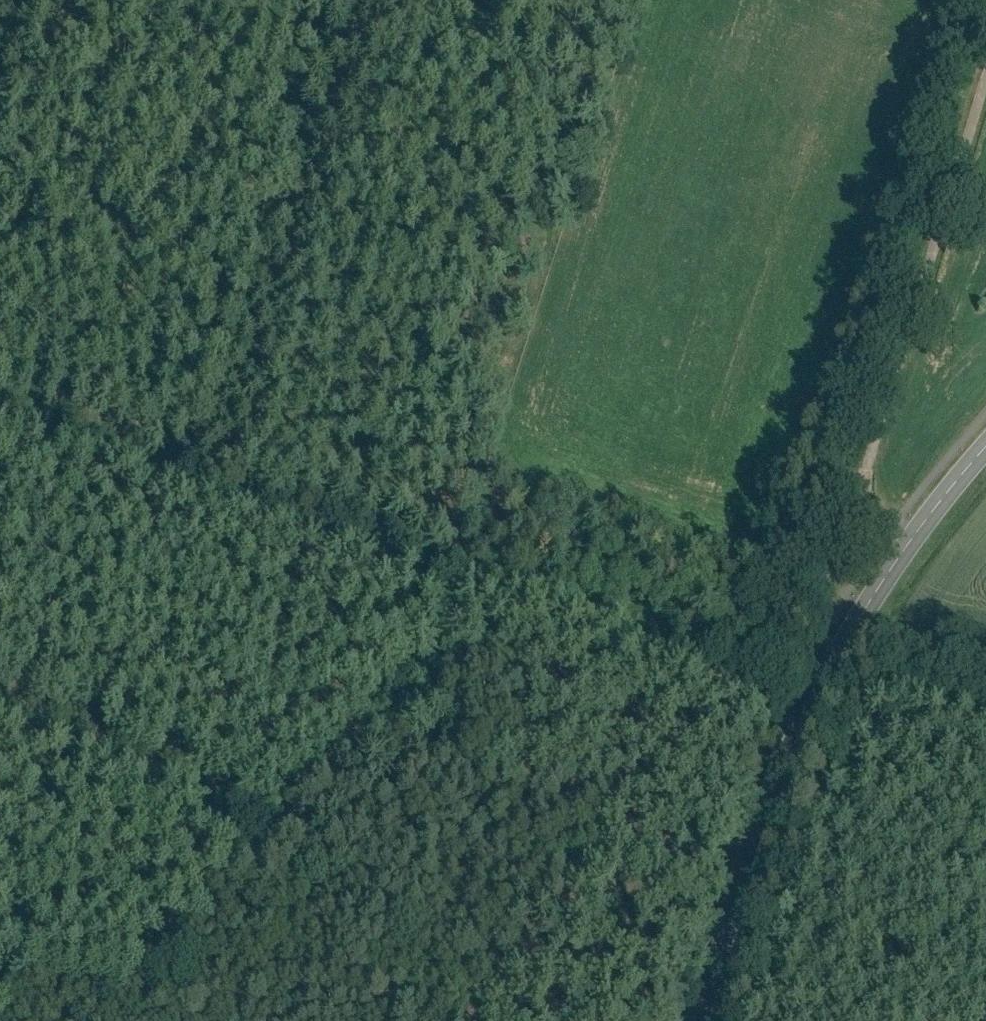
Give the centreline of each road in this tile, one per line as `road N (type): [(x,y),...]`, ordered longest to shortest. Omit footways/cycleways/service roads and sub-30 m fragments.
road 1 (tertiary): [(707,1020),(805,710),(898,550),(985,445)]
road 2 (track): [(898,550),(870,532),(844,477),(985,4)]

